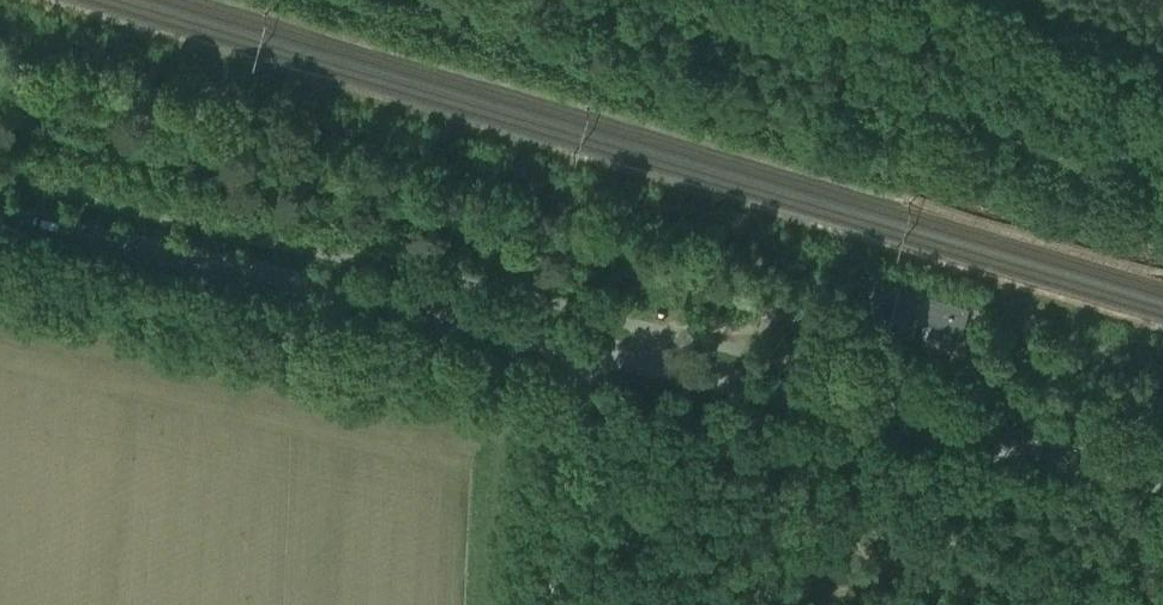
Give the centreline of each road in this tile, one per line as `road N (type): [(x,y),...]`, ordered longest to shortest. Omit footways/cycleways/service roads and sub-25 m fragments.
road 1 (secondary): [(1162,480),(0,219)]
road 2 (track): [(558,604),(568,392),(580,347)]

